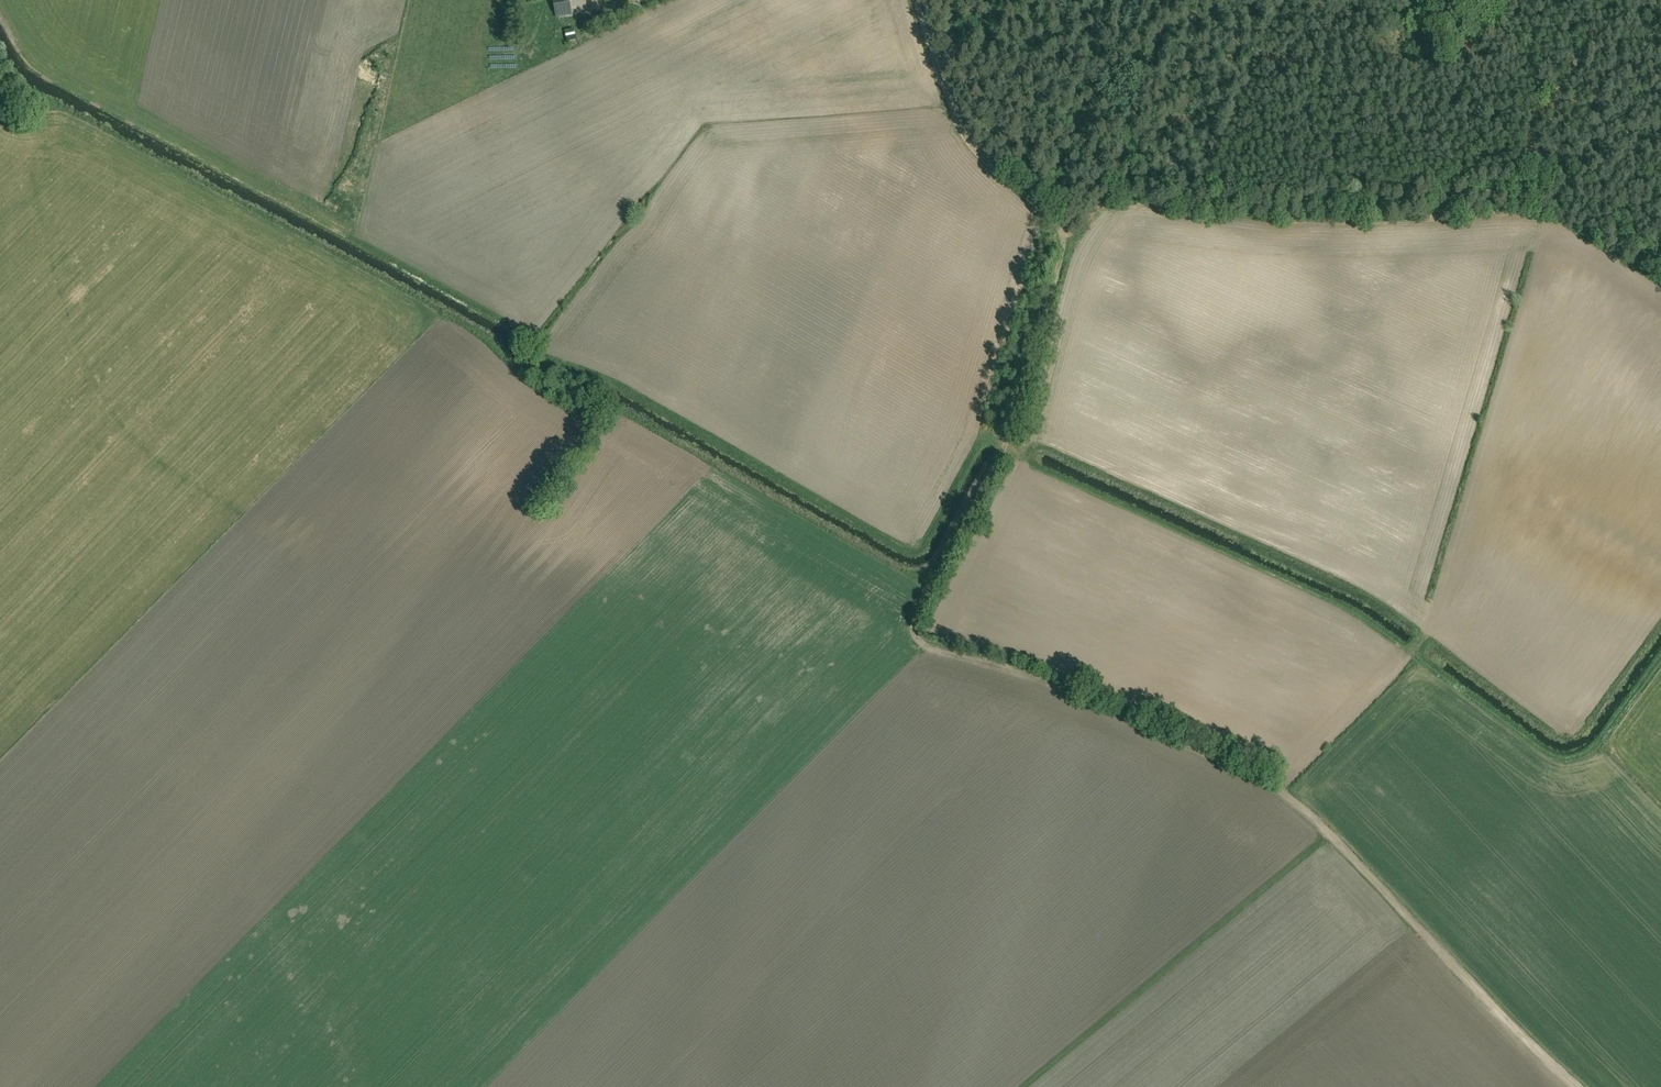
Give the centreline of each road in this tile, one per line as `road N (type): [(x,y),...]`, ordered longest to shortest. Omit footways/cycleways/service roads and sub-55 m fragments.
road 1 (track): [(1326,833),(1282,792),(1235,766),(1030,677),(930,649),(916,633),(1001,459),(1066,231),(965,115),(924,0)]
road 2 (track): [(1571,1086),(1326,833)]

